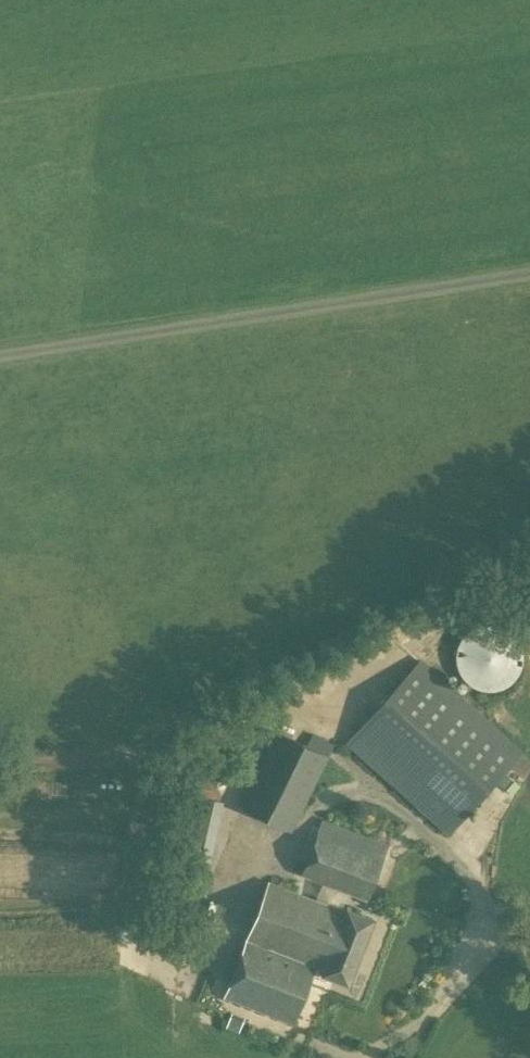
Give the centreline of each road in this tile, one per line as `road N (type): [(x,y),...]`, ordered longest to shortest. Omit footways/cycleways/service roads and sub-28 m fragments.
road 1 (track): [(529,609),(443,613),(384,641),(145,791)]
road 2 (track): [(145,791),(126,956),(188,972)]
road 3 (track): [(0,761),(147,753),(145,791)]

